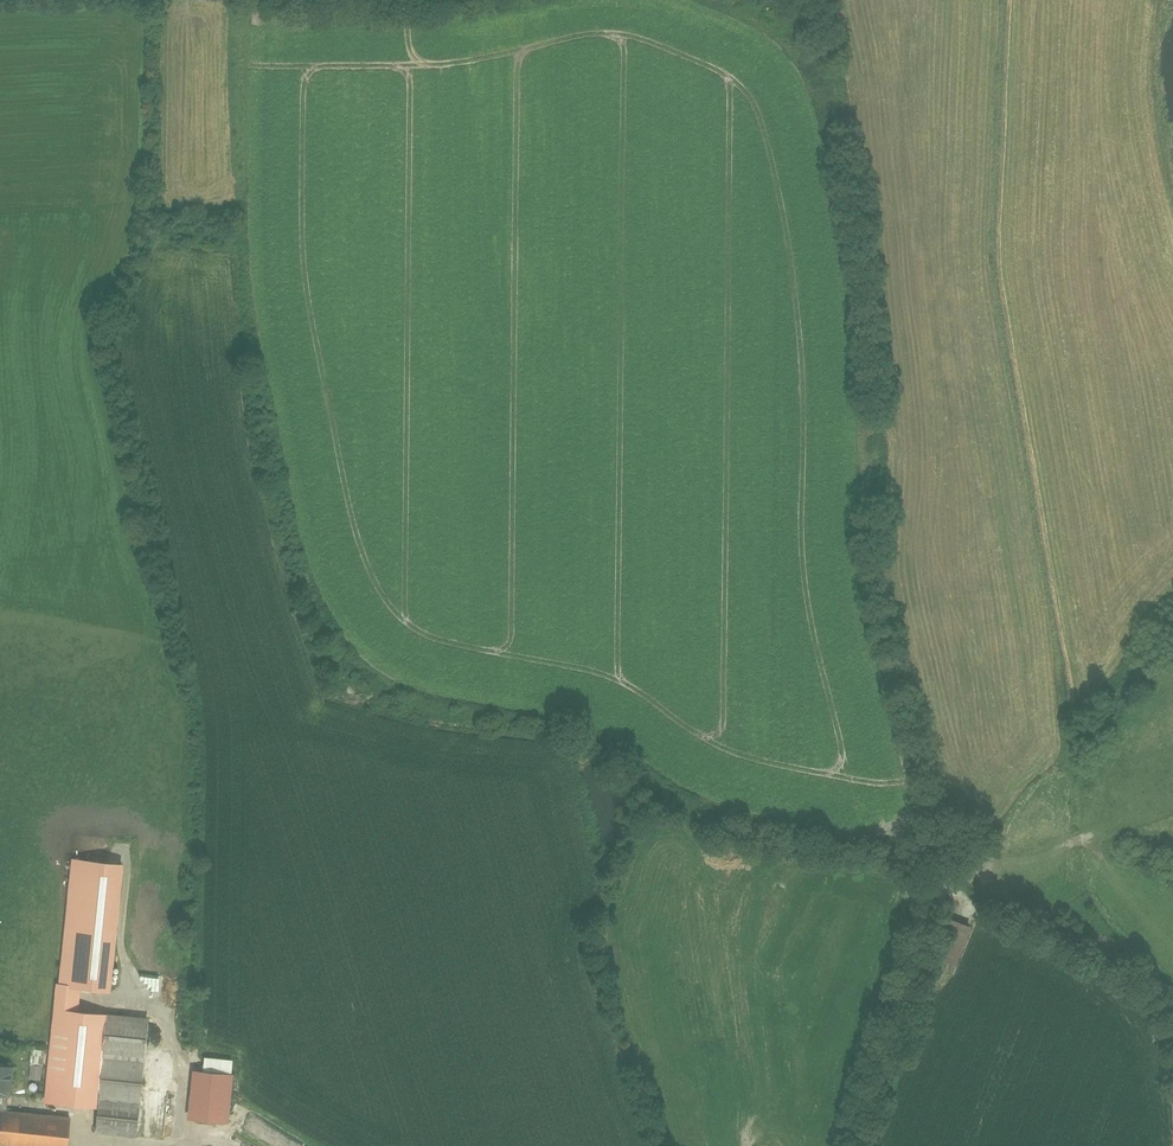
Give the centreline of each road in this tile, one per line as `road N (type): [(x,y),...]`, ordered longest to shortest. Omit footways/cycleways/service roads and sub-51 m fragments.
road 1 (track): [(856,1145),(947,884),(997,856)]

